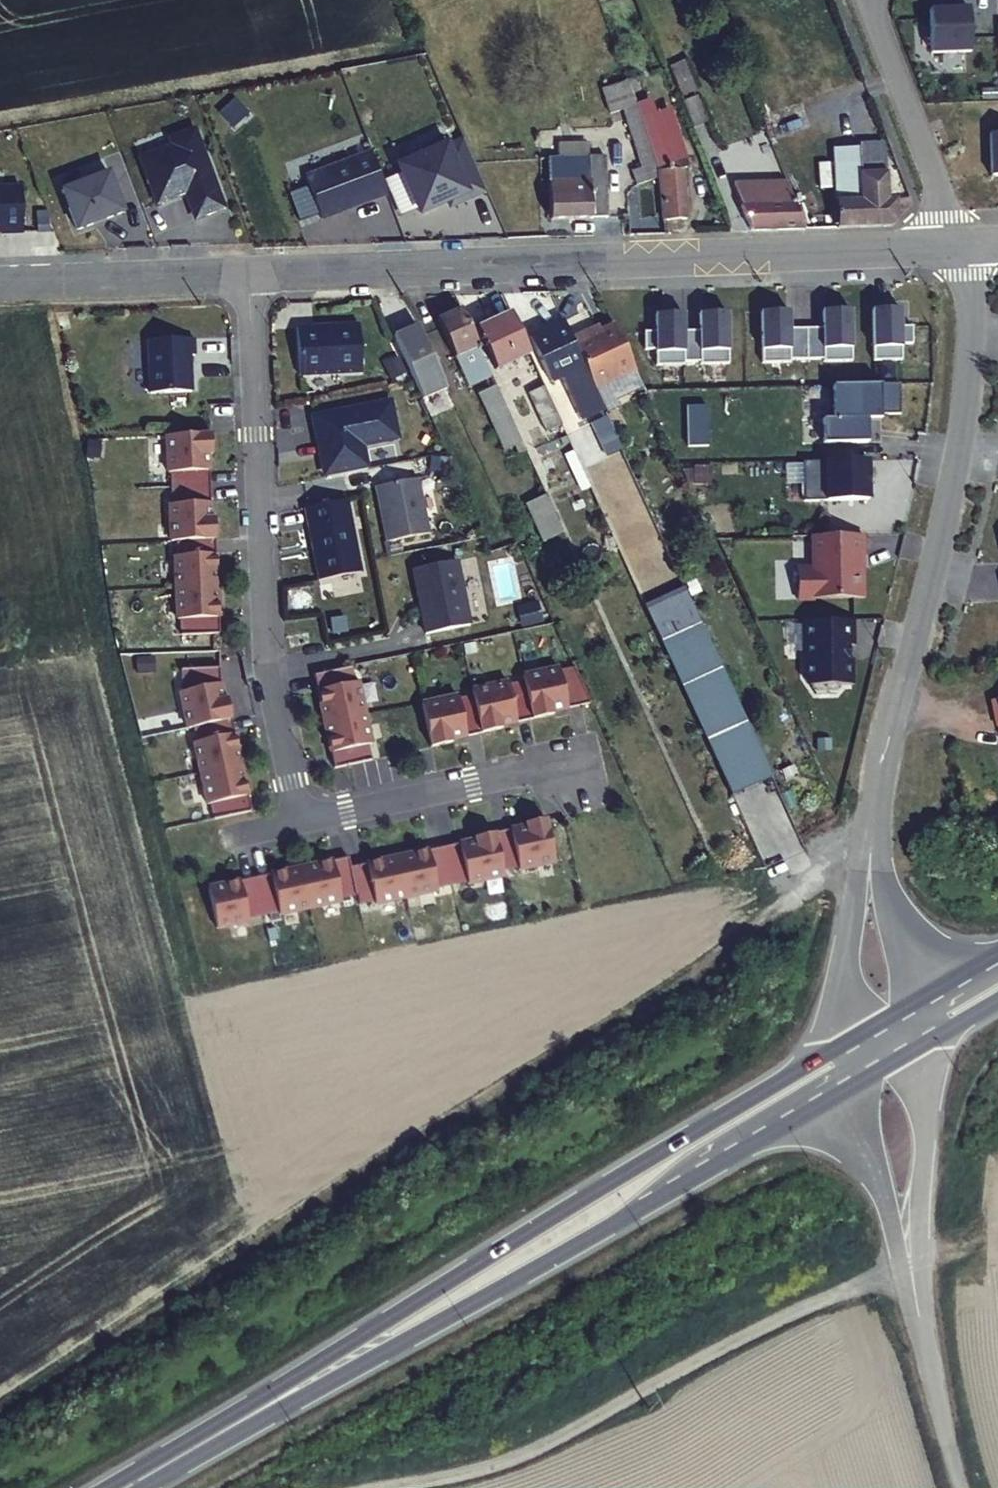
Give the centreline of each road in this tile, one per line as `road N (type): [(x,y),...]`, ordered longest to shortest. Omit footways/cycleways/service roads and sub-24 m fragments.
road 1 (track): [(869,826),(775,916),(667,1001),(403,1151),(0,1421)]
road 2 (secondary): [(129,1487),(828,1072)]
road 3 (tertiary): [(251,271),(952,248)]
road 4 (tertiary): [(971,248),(965,384),(942,518),(869,826)]
road 5 (track): [(392,1487),(527,1457),(771,1327),(907,1273)]
road 6 (residential): [(251,271),(267,676),(295,822)]
road 7 (residential): [(866,0),(952,248)]
road 8 (residential): [(907,1273),(926,1013)]
road 9 (tertiary): [(0,281),(251,271)]
road 10 (tertiary): [(869,826),(844,932),(828,1072)]
road 11 (residential): [(295,822),(517,778)]
road 12 (residential): [(907,1273),(959,1487)]
road 13 (residential): [(828,1072),(907,1273)]
road 14 (tertiary): [(926,1013),(869,826)]

